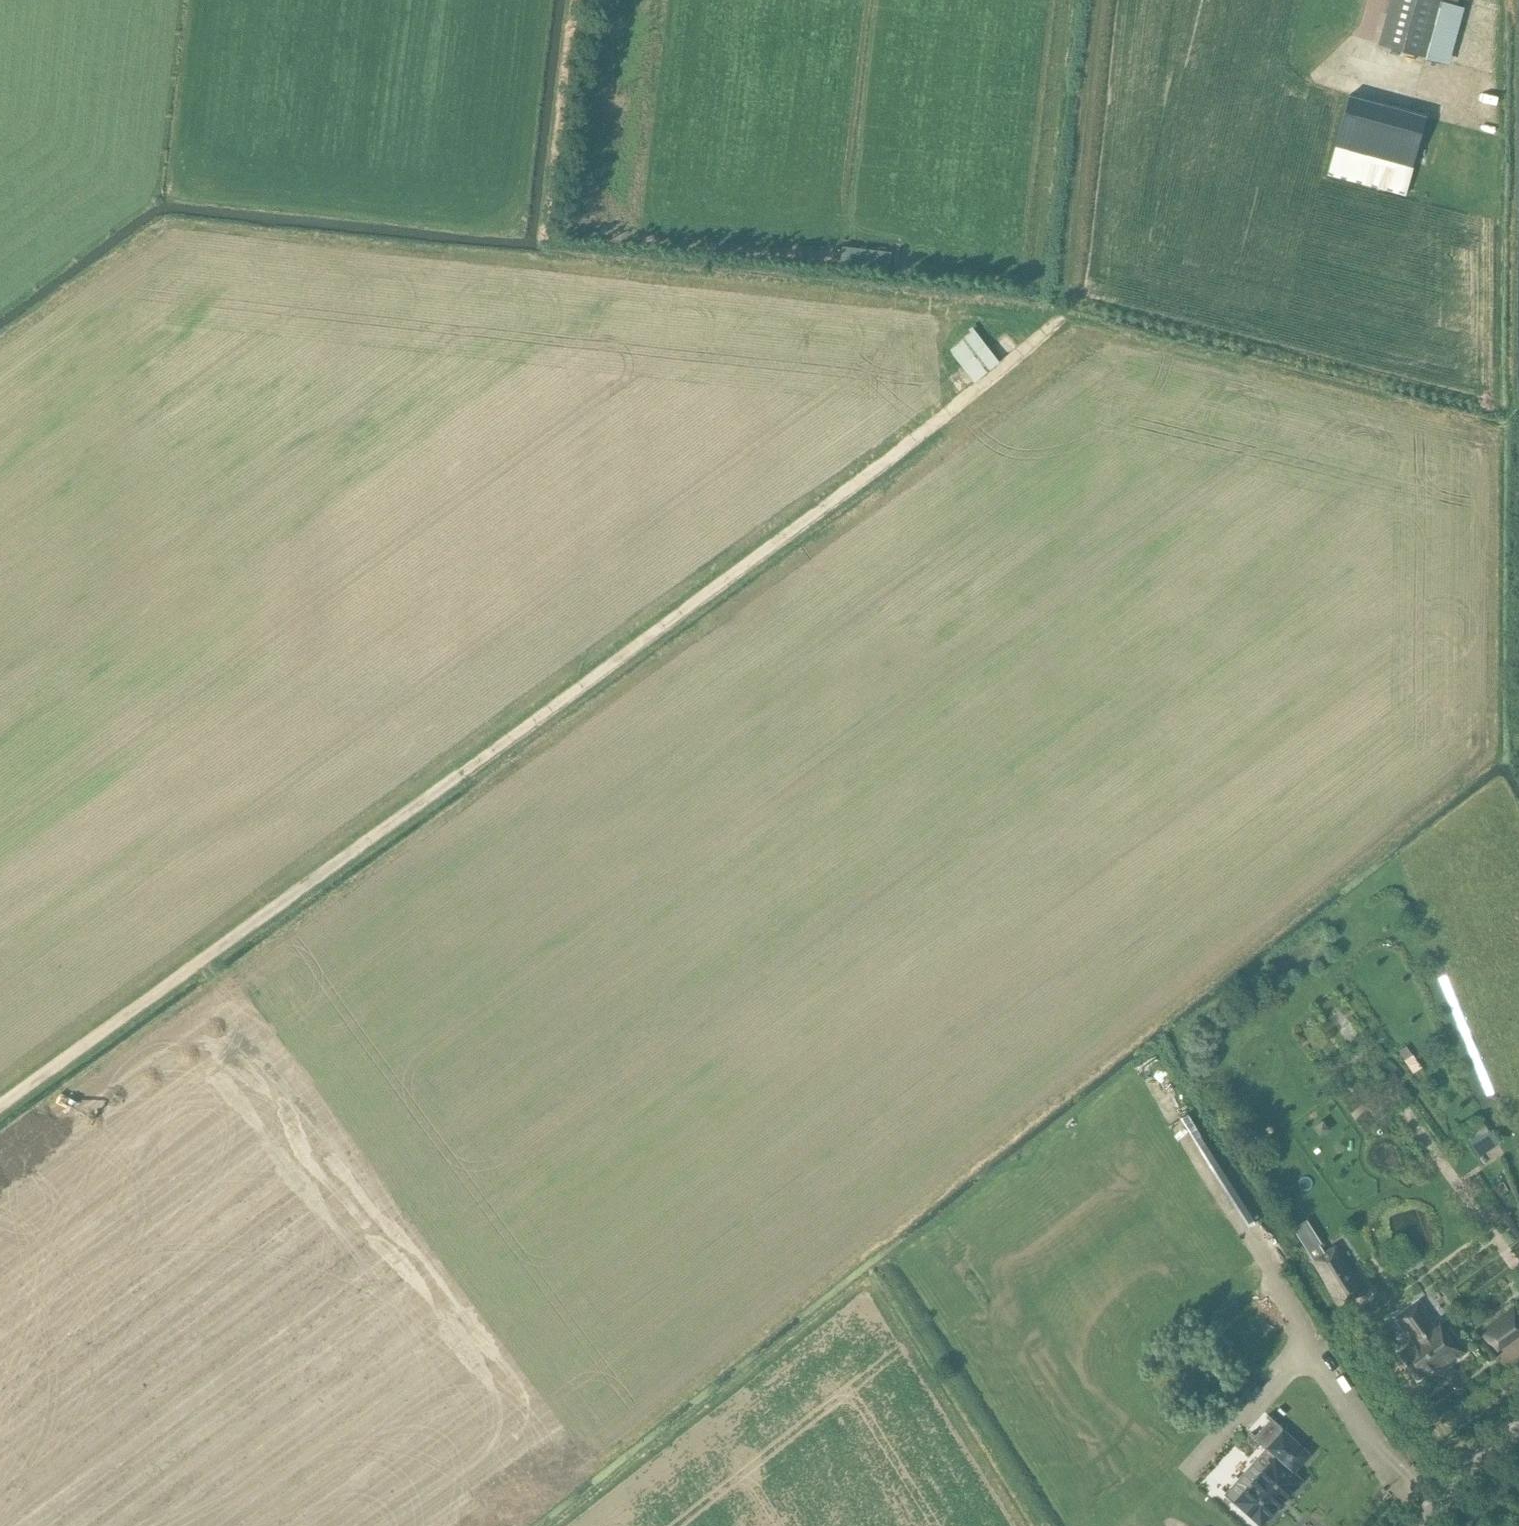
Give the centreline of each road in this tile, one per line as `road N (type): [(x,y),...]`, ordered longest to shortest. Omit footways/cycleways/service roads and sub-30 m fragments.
road 1 (tertiary): [(1428,1525),(1518,1433)]

